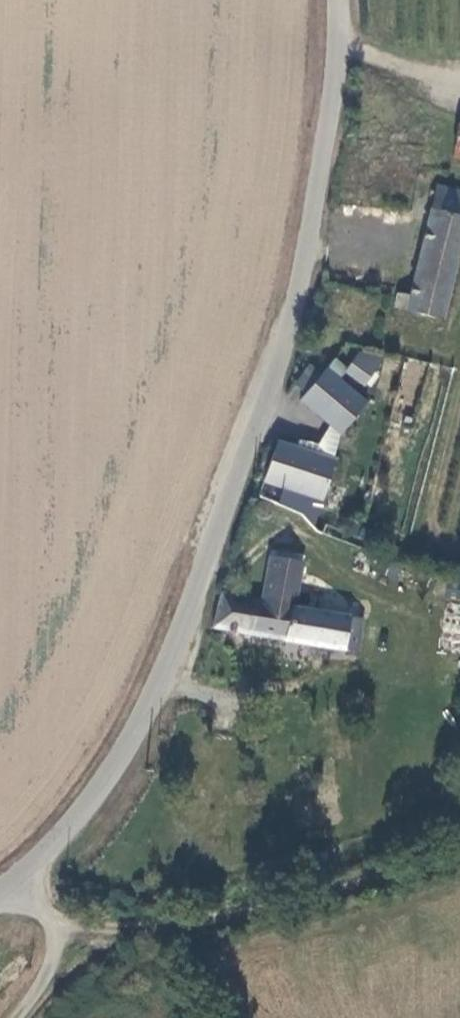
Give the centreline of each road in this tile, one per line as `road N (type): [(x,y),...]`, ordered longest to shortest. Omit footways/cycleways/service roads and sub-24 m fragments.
road 1 (unclassified): [(338,0),(332,114),(295,307),(170,665),(114,769),(25,877)]
road 2 (track): [(60,936),(216,922),(459,851)]
road 3 (unclassified): [(25,877),(60,936),(51,976),(19,1017)]
road 4 (track): [(339,46),(459,85)]

